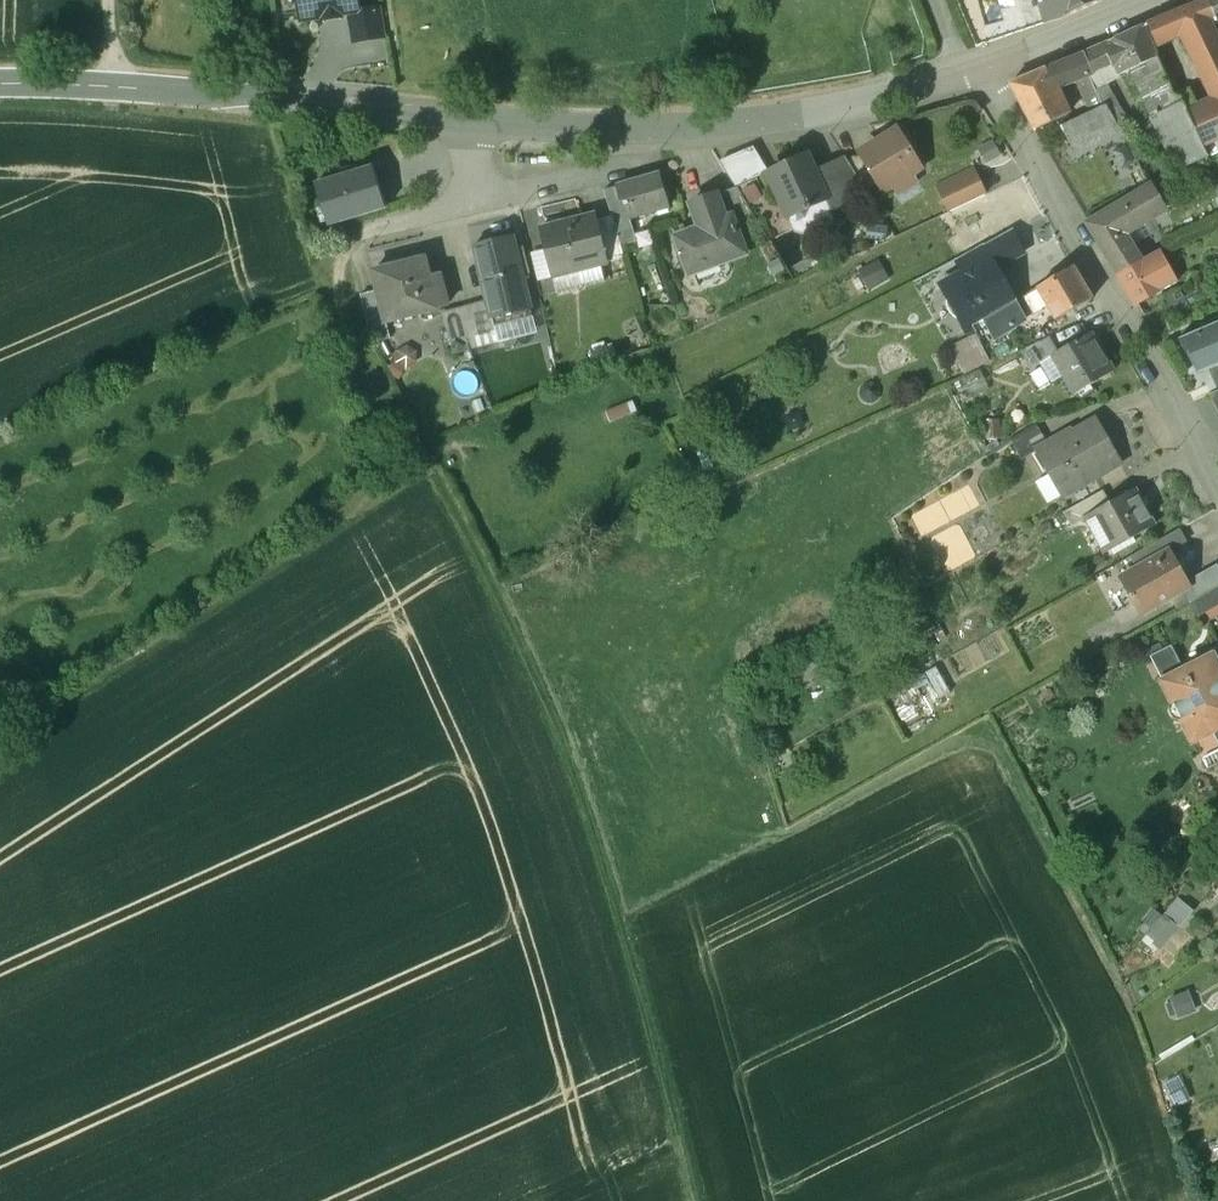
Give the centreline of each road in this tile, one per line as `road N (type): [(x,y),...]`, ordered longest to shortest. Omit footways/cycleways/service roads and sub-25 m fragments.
road 1 (track): [(349,241),(337,260),(339,308),(378,391),(438,486),(550,717),(675,1124),(689,1200)]
road 2 (tertiary): [(0,85),(295,100),(389,118),(609,130),(740,127),(974,78)]
road 3 (track): [(378,391),(366,402),(364,469),(346,507),(267,579),(0,757)]
road 4 (residential): [(974,78),(1217,482)]
road 5 (tertiary): [(974,78),(1164,0)]

